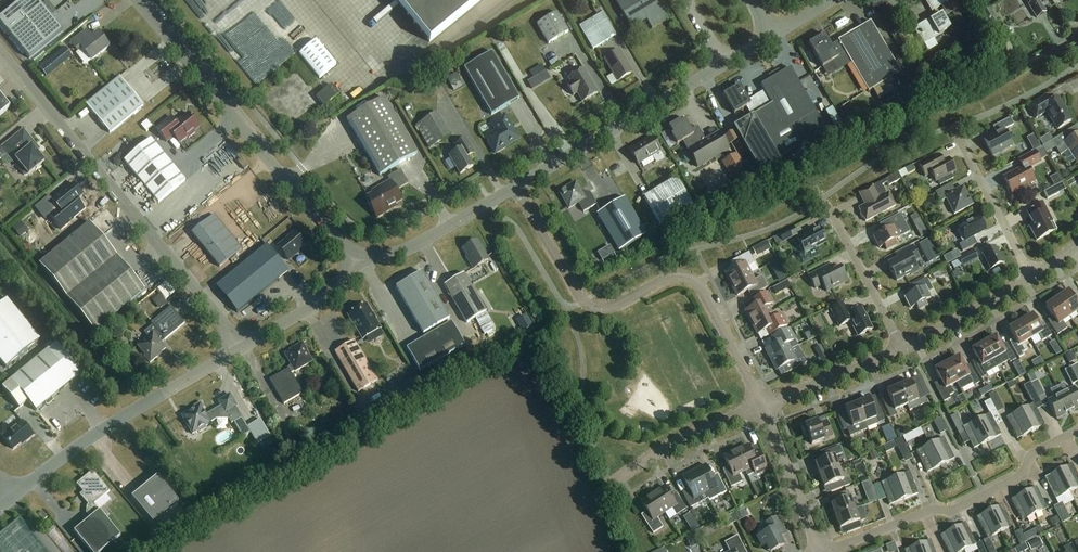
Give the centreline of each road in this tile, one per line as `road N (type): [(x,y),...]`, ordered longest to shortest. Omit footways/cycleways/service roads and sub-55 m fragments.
road 1 (residential): [(763,408),(694,280),(674,277),(615,306),(593,308),(516,187)]
road 2 (unclassified): [(242,347),(0,52)]
road 3 (residential): [(830,551),(931,510),(950,514),(1020,479),(1035,453),(1077,431)]
road 4 (unclassified): [(13,495),(120,418),(242,347)]
road 5 (residential): [(516,187),(721,63)]
road 6 (residential): [(286,181),(135,0)]
road 7 (residential): [(358,253),(414,246),(516,187)]
road 8 (residential): [(903,351),(824,198)]
road 9 (residential): [(1031,278),(954,127)]
road 10 (residential): [(617,482),(694,434),(763,408)]
road 11 (residential): [(820,551),(763,408)]
road 12 (unclassified): [(242,347),(331,296),(358,253)]
road 13 (residential): [(763,408),(903,351)]
road 14 (residential): [(903,351),(1031,278)]

